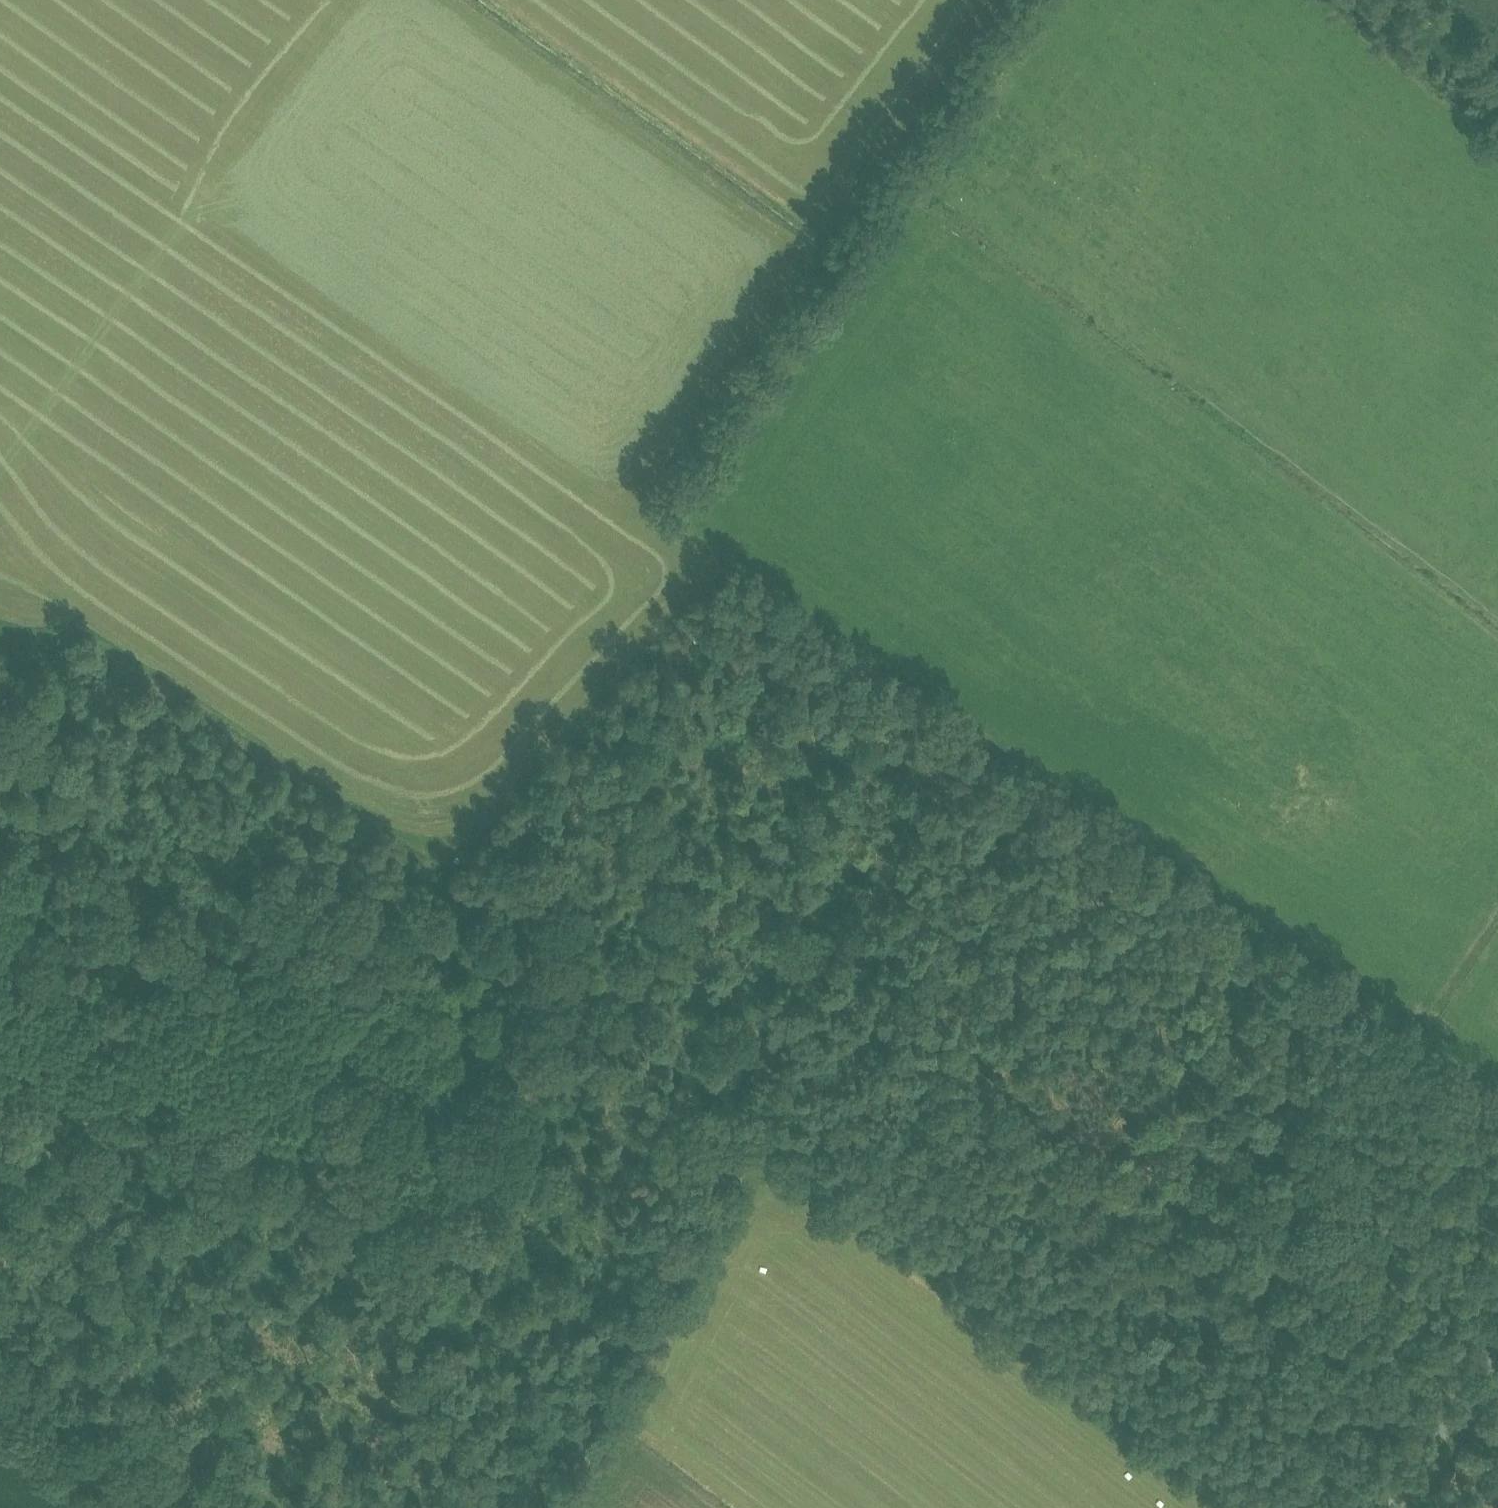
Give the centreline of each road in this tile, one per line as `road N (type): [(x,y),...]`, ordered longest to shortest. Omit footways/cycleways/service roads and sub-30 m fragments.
road 1 (unclassified): [(1395,1507),(1497,1353)]

